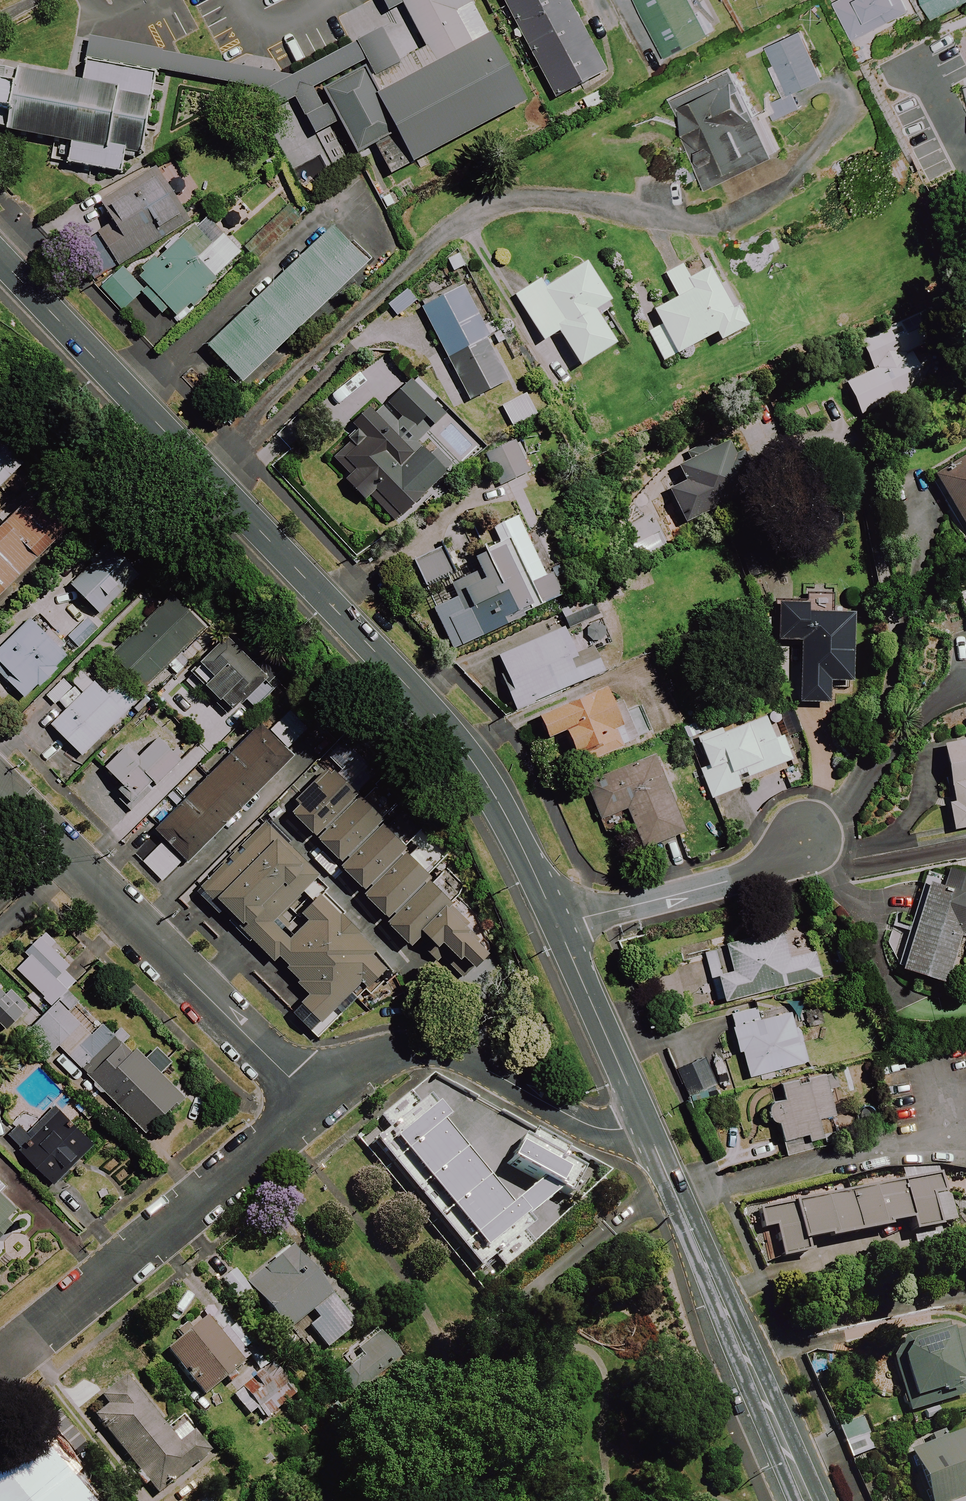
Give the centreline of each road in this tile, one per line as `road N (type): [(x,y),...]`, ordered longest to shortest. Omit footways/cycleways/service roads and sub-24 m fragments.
road 1 (tertiary): [(558,924),(503,810),(439,721),(0,258)]
road 2 (residential): [(313,1101),(0,787)]
road 3 (tertiary): [(808,1500),(643,1119)]
road 4 (residential): [(313,1101),(0,1366)]
road 5 (residential): [(643,1119),(607,1130),(580,1122),(430,1046),(373,1058),(313,1101)]
road 6 (residential): [(812,833),(728,881),(558,924)]
road 7 (tertiary): [(643,1119),(558,924)]

